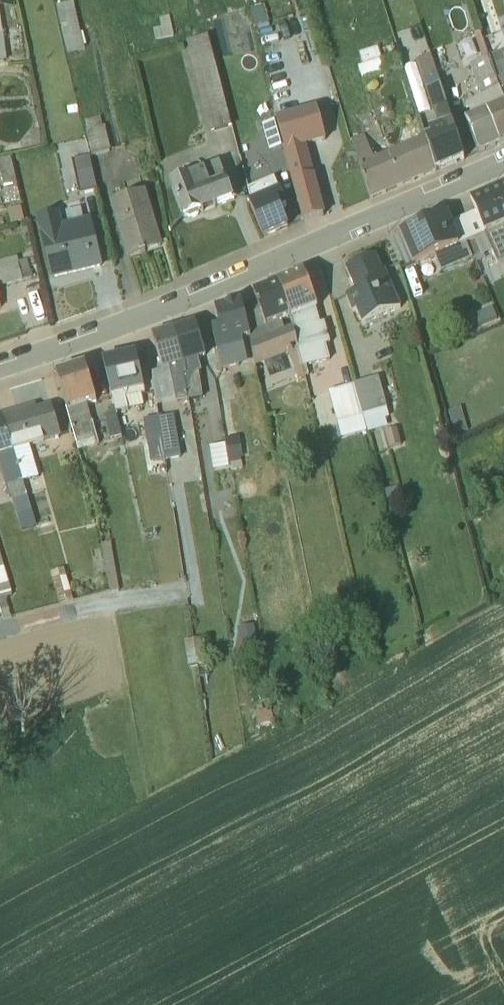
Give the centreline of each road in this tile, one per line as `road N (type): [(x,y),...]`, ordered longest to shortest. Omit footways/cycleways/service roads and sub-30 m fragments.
road 1 (residential): [(503,161),(0,368)]

